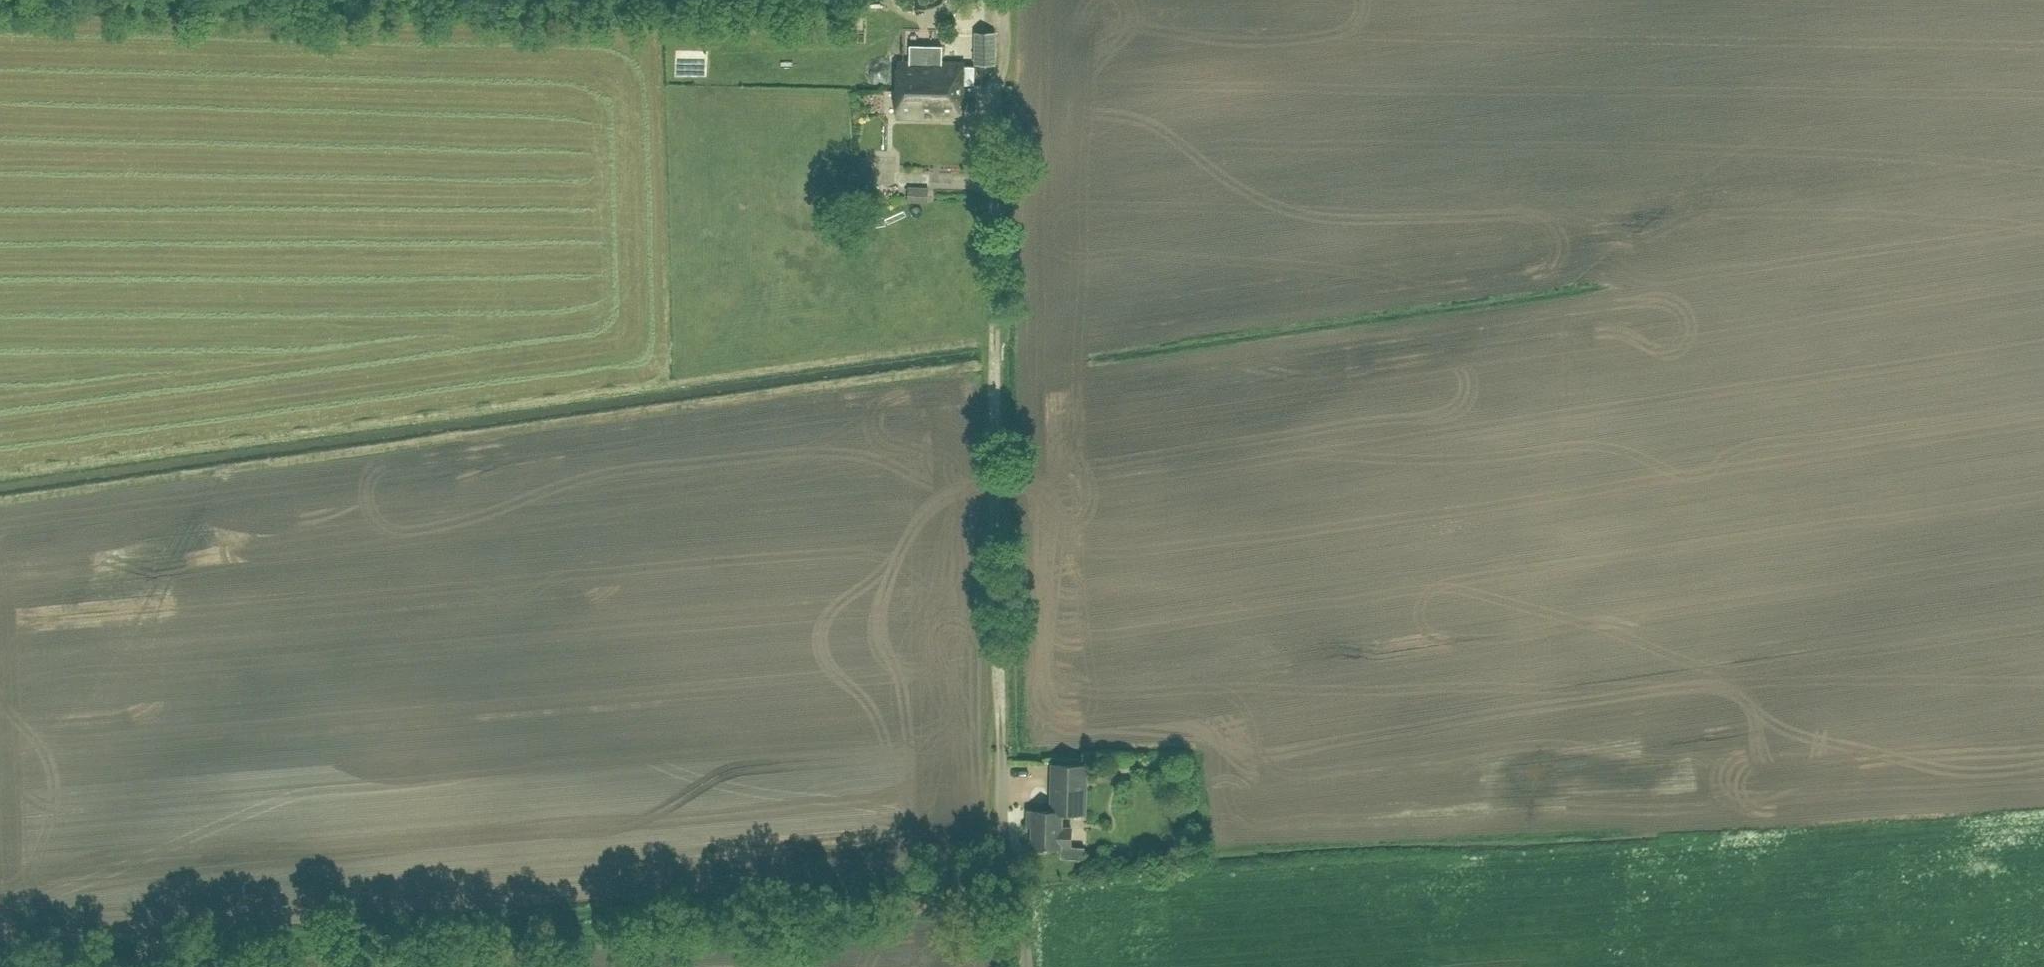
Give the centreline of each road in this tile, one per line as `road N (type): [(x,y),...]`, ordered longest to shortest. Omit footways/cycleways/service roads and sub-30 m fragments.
road 1 (track): [(0,963),(1011,869),(998,806),(994,112)]

